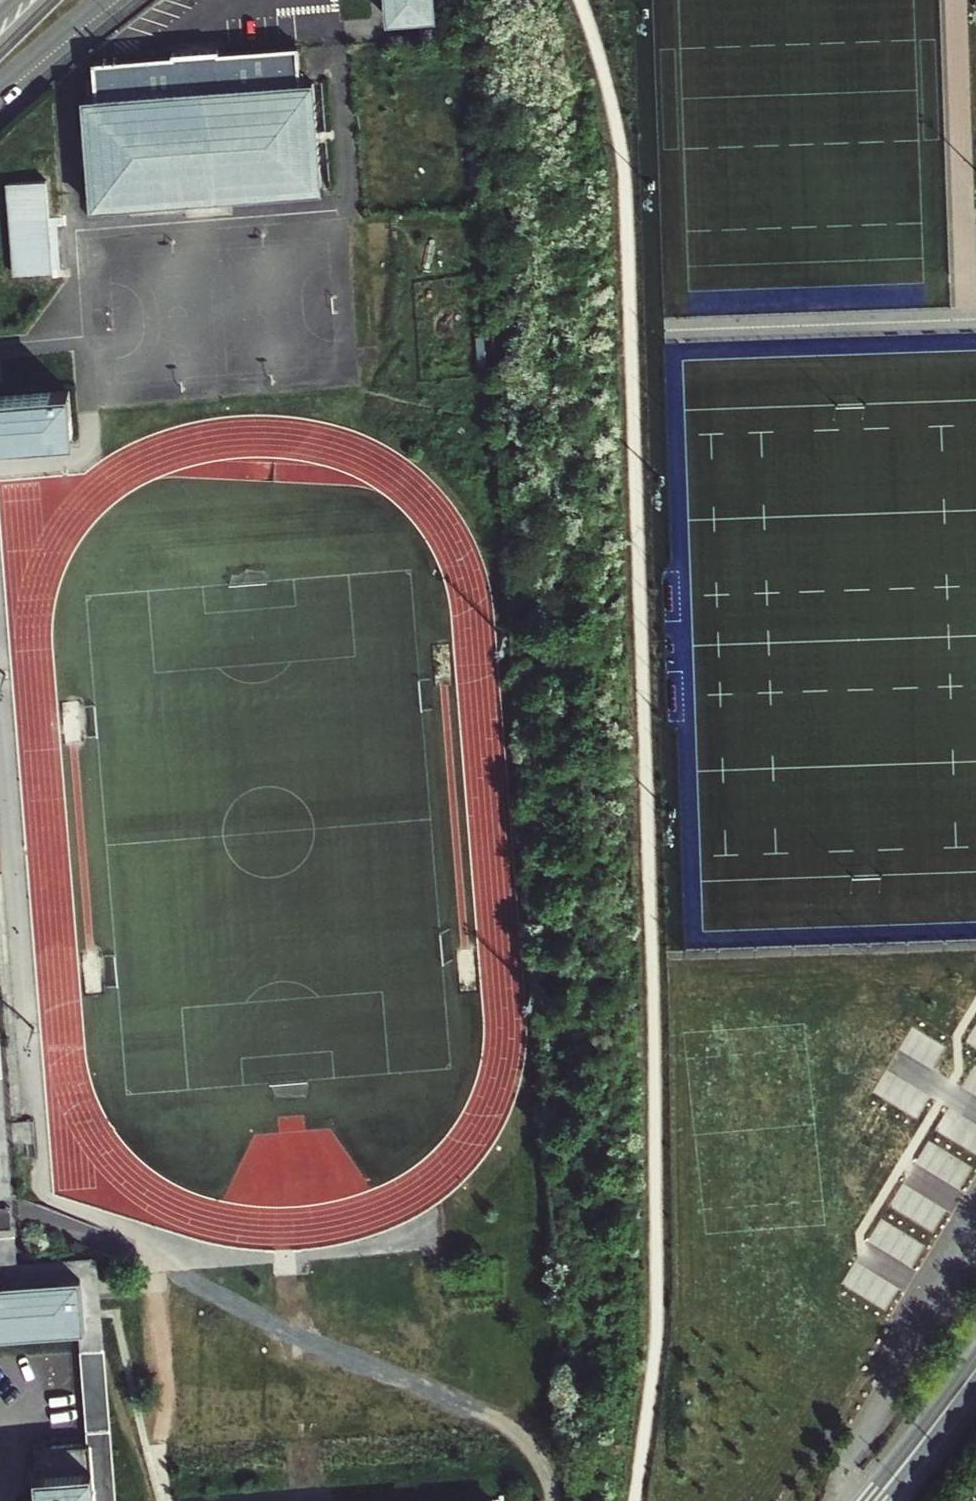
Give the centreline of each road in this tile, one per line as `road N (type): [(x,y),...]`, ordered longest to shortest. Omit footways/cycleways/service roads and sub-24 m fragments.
road 1 (tertiary): [(874,1500),(975,1370)]
road 2 (primary): [(0,85),(101,0)]

